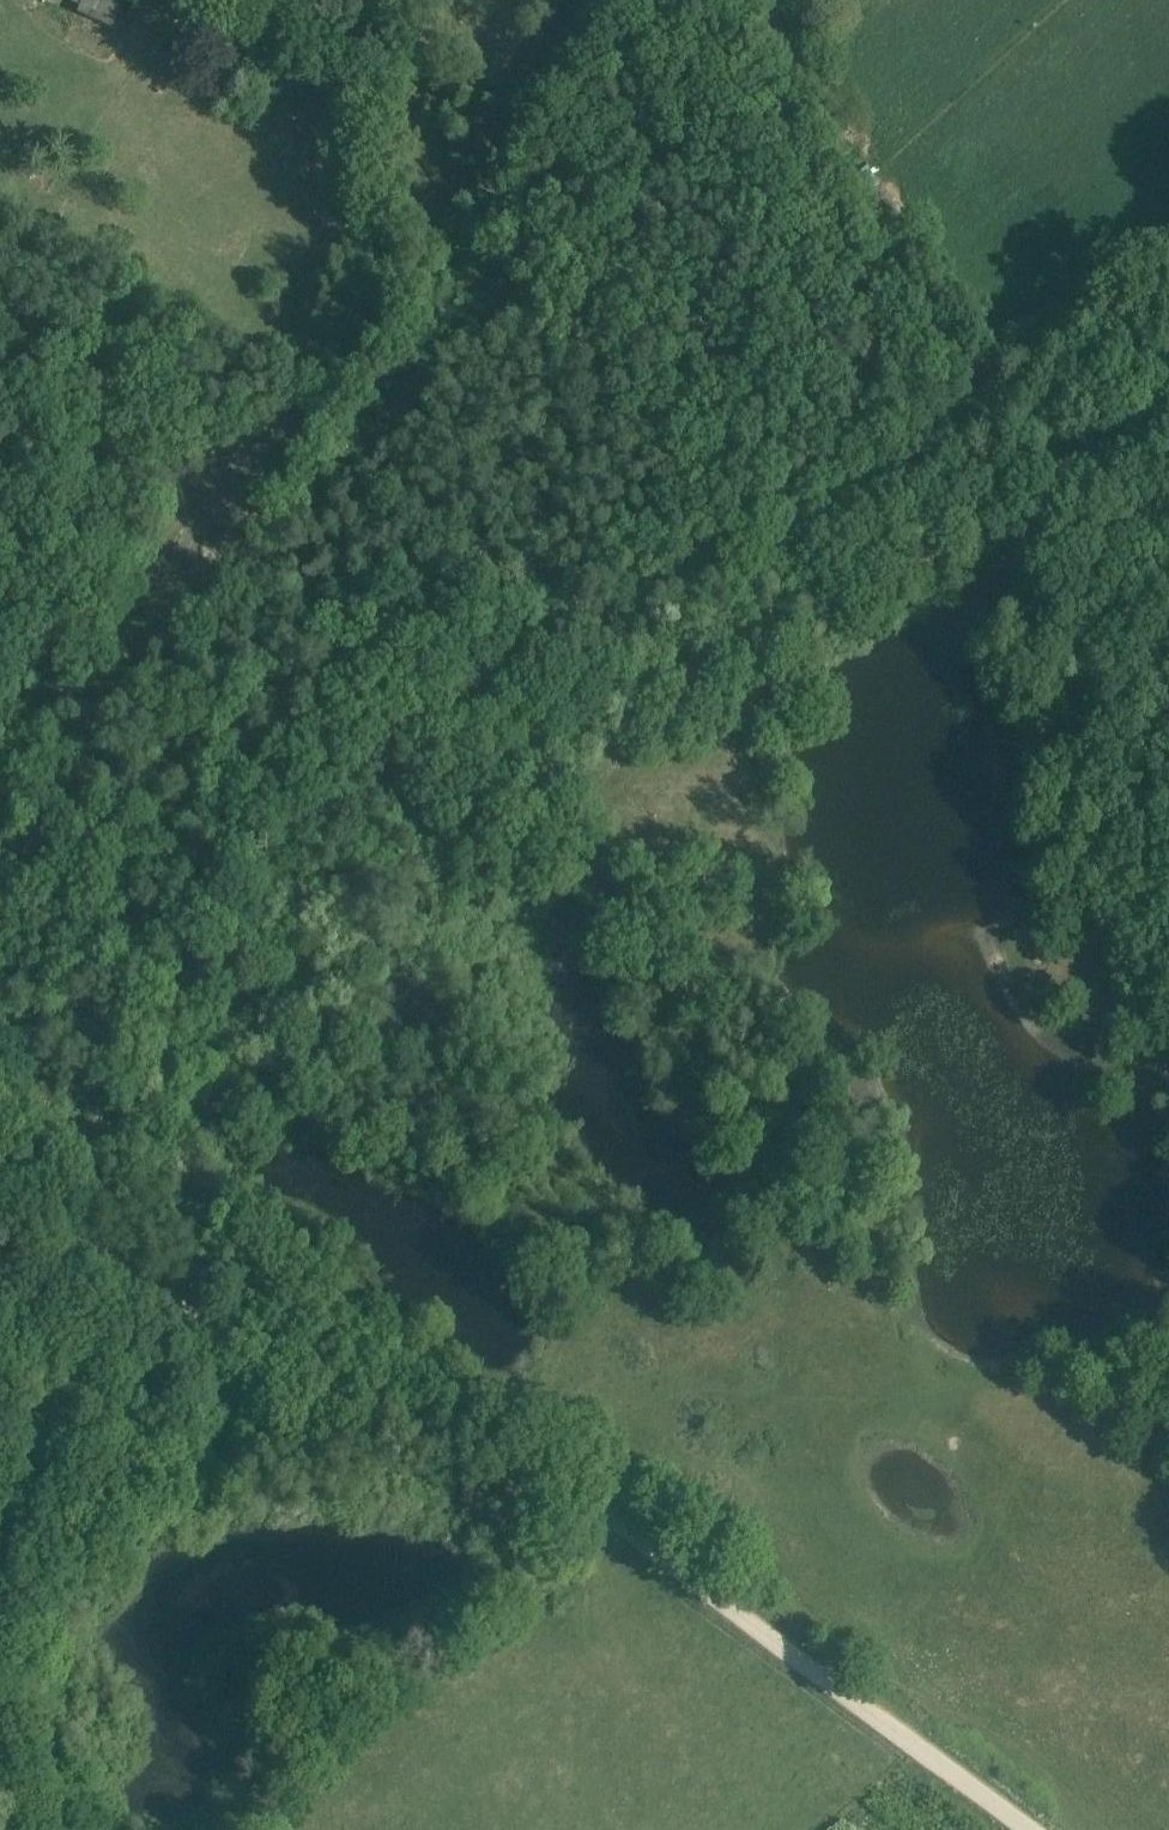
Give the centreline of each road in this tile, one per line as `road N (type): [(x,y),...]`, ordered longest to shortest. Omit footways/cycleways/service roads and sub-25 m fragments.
road 1 (track): [(170,1308),(418,1412),(524,1470),(628,1534),(1037,1829)]
road 2 (track): [(0,1174),(76,1250),(170,1308)]

